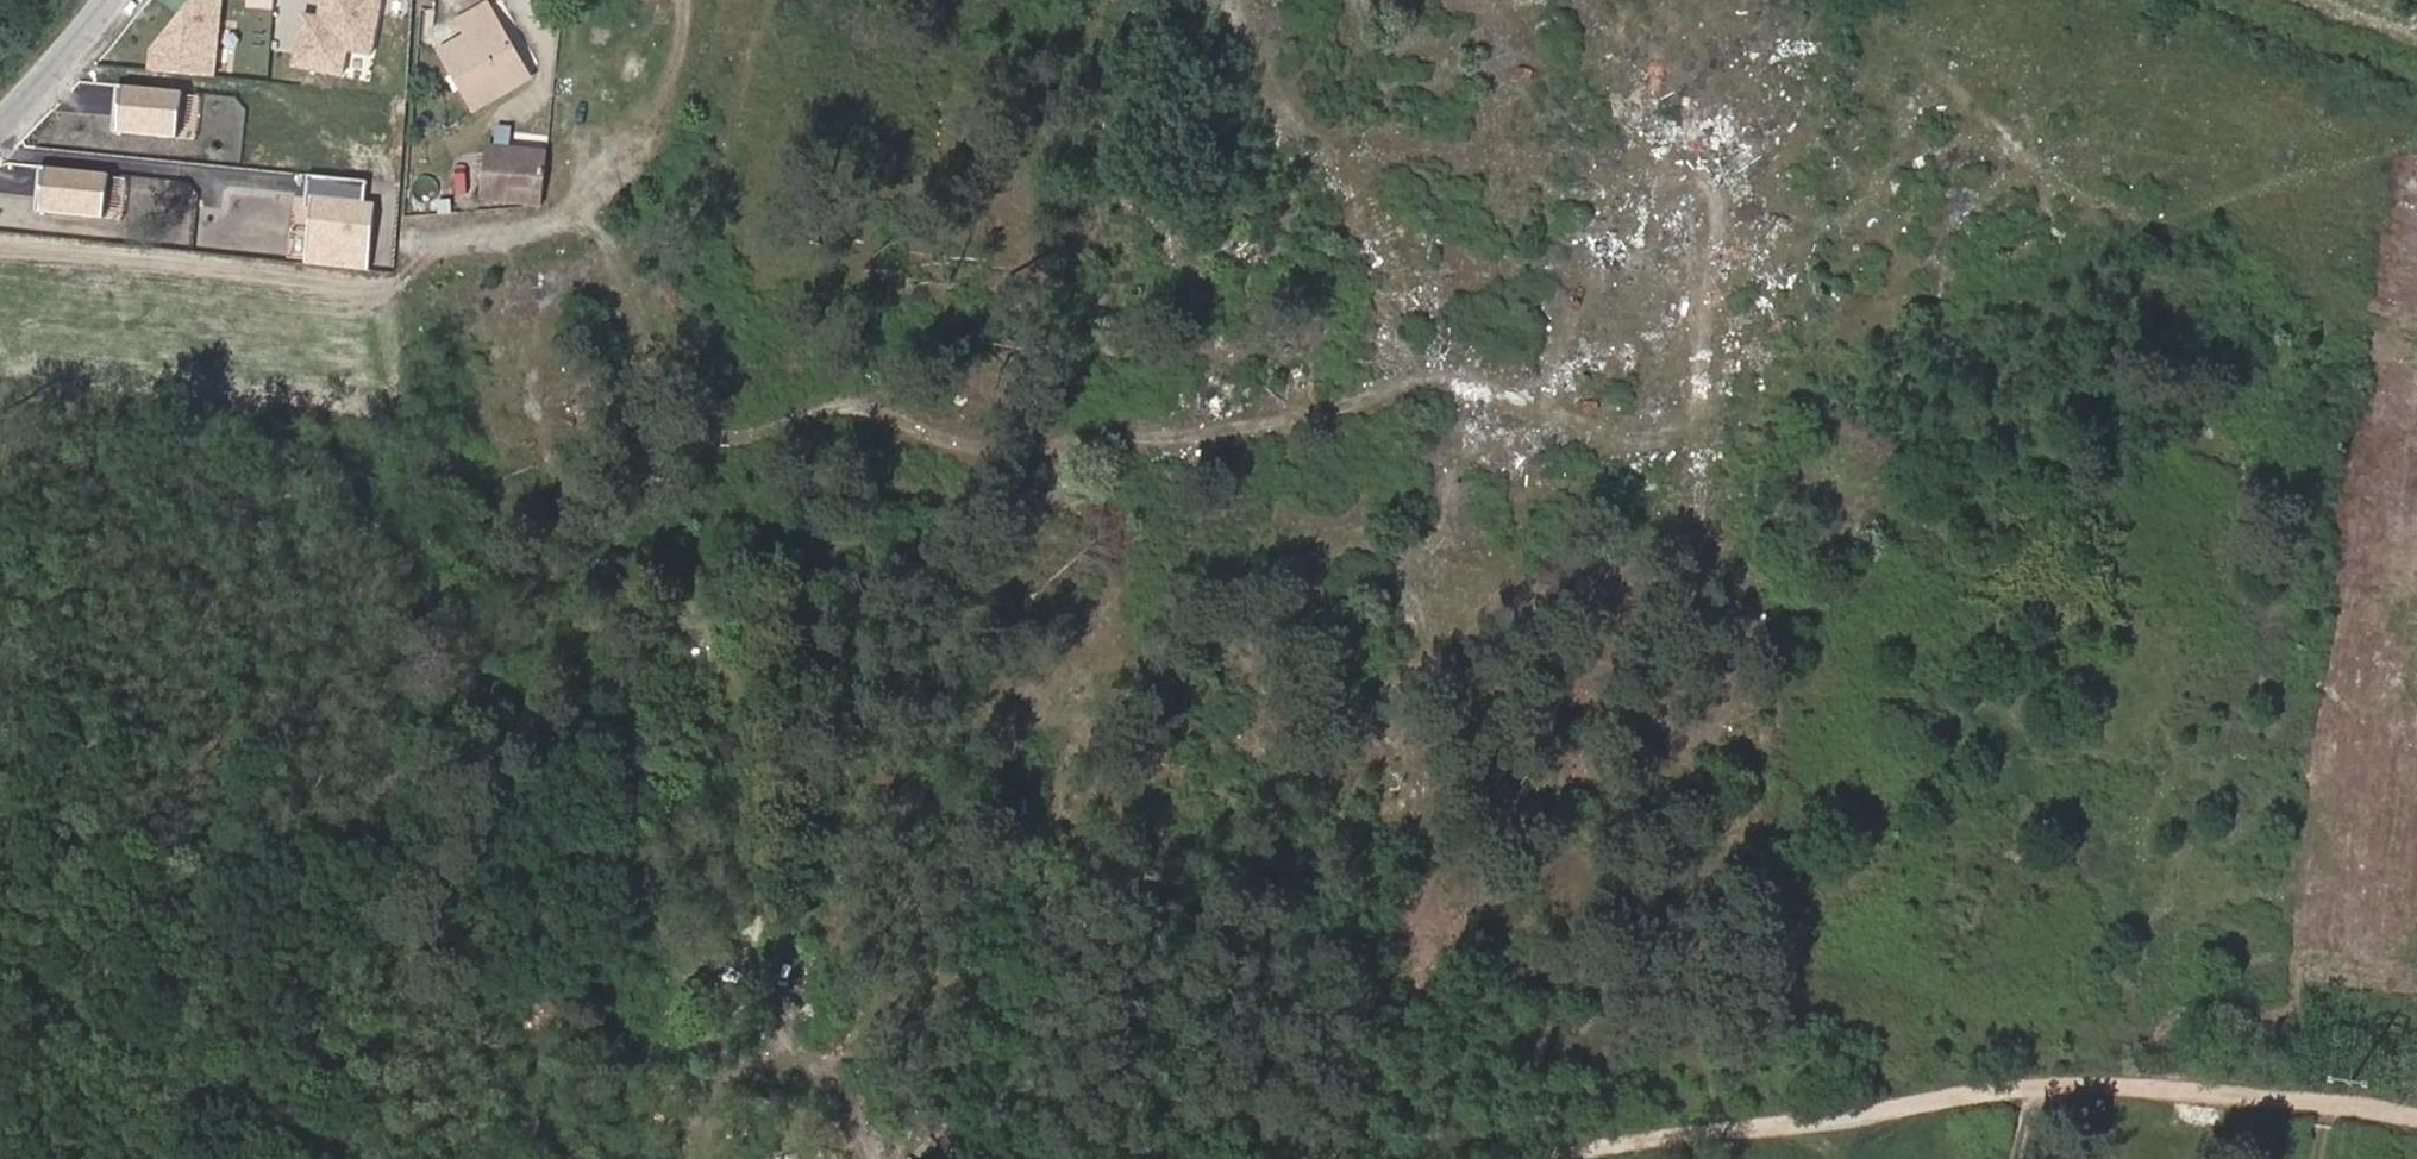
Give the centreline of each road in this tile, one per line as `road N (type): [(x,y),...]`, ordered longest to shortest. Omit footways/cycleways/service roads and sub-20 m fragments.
road 1 (track): [(1564,1158),(1994,1090),(2148,1089),(2416,1117)]
road 2 (residential): [(0,149),(112,0)]

